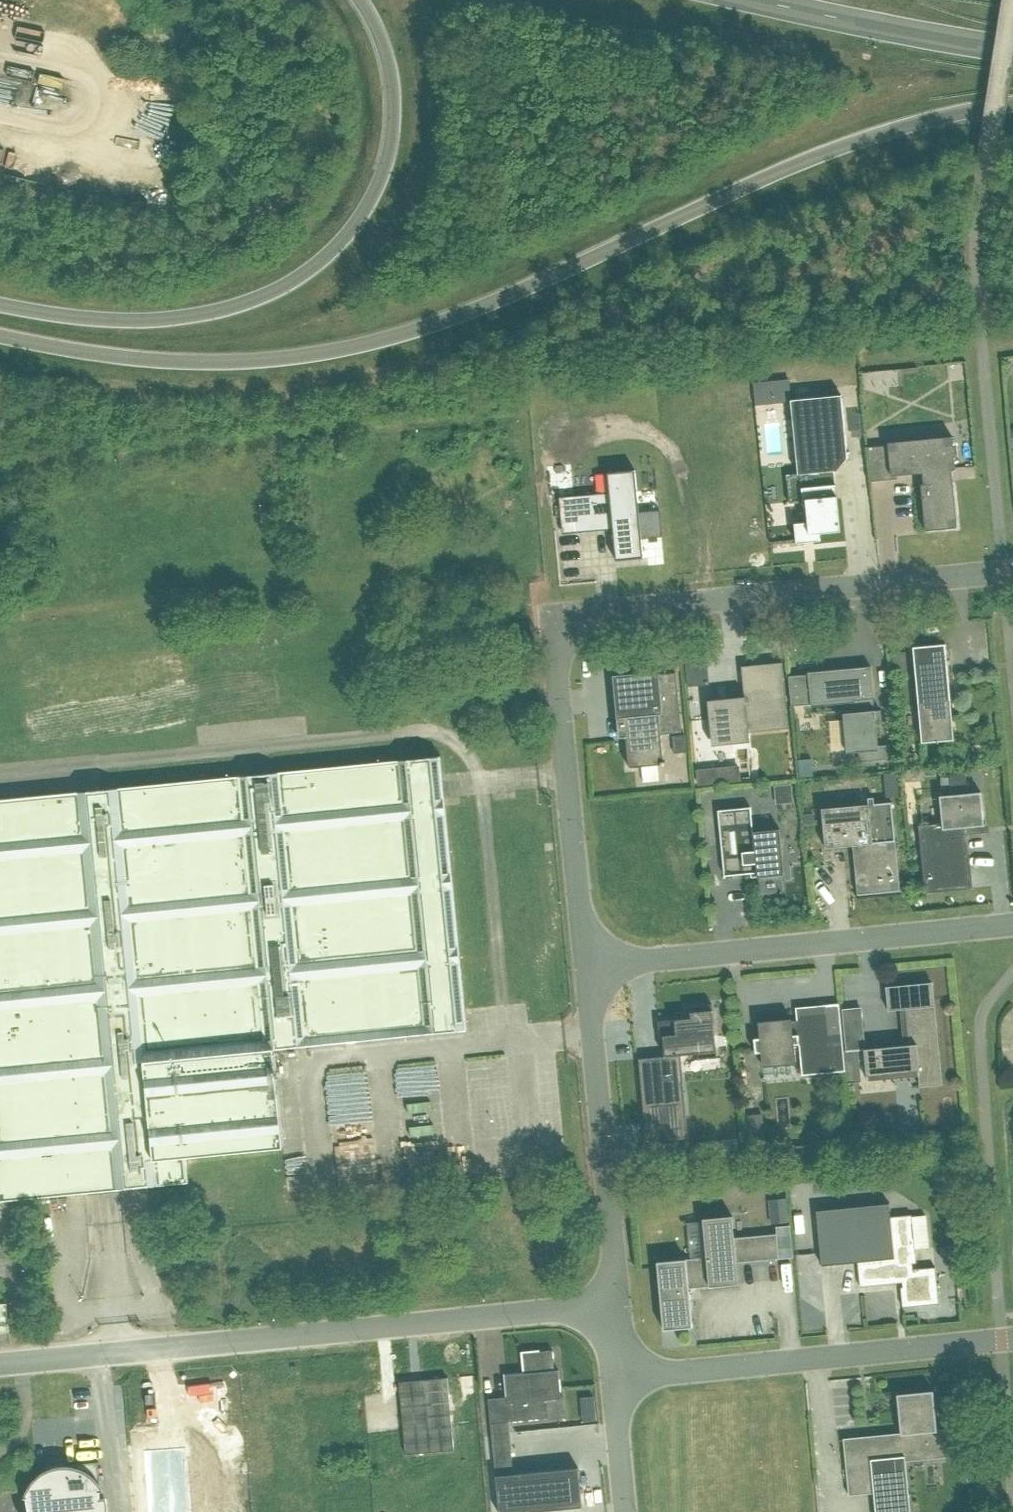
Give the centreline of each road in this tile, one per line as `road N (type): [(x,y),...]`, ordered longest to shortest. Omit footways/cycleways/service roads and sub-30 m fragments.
road 1 (primary): [(0,334),(170,361),(266,360),(358,345),(454,318),(824,153),(1012,103)]
road 2 (residential): [(588,964),(554,643),(581,613),(1012,572)]
road 3 (primary): [(362,0),(391,72),(390,154),(371,201),(326,258),(246,303),(175,319),(0,305)]
road 4 (residential): [(0,1364),(617,1305)]
road 5 (residential): [(1012,925),(588,964)]
road 6 (residential): [(615,1379),(1012,1339)]
road 7 (residential): [(617,1305),(588,964)]
road 8 (primary): [(759,0),(1012,50)]
road 9 (residential): [(627,1511),(615,1379)]

